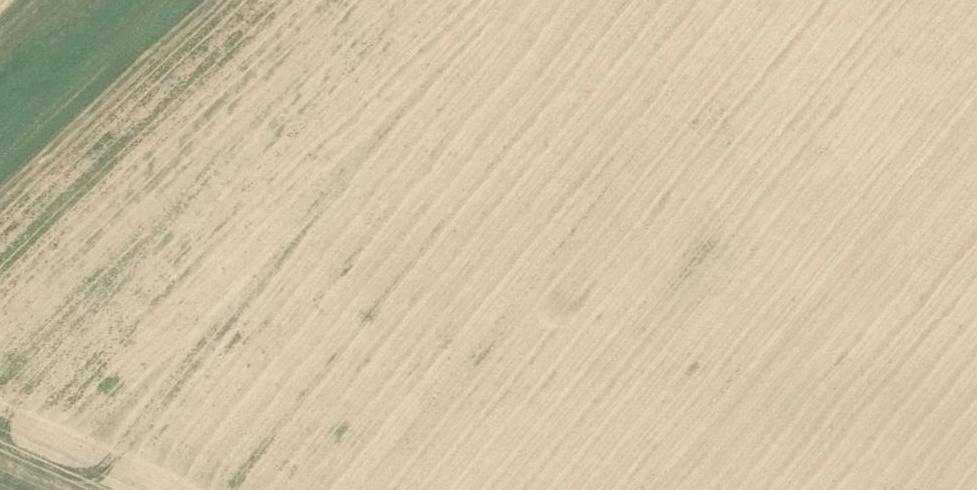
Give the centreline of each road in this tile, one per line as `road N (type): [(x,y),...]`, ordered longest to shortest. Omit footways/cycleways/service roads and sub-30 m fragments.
road 1 (track): [(215,0),(0,202)]

